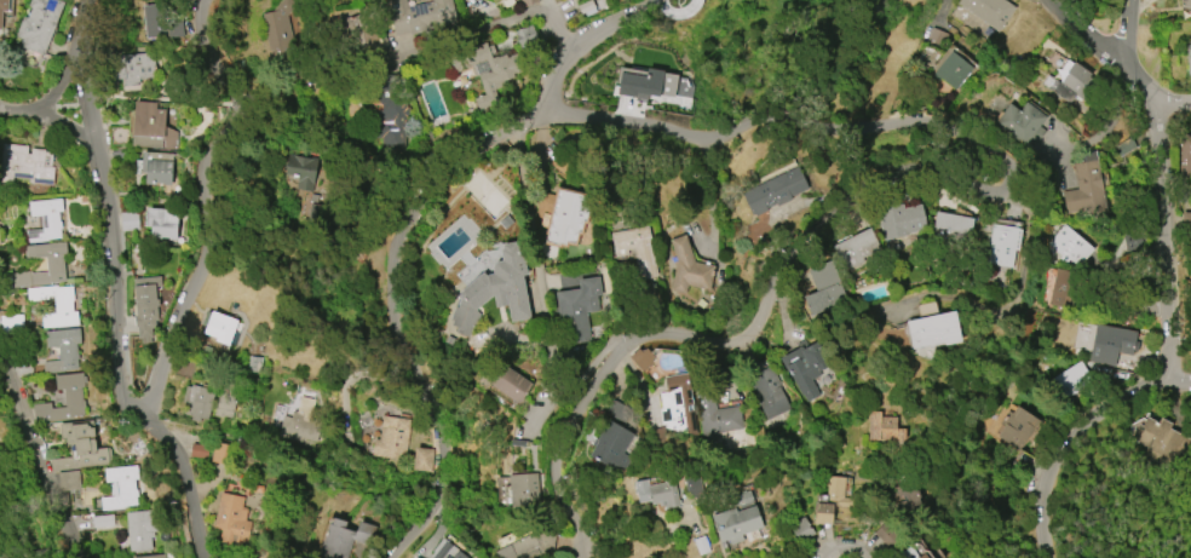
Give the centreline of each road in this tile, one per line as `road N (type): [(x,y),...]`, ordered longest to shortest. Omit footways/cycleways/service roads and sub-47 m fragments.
road 1 (residential): [(548,116),(623,122),(681,142),(721,140),(766,119),(844,137),(931,128),(1001,166),(1005,191),(994,197),(924,168),(893,174),(802,242),(753,321),(735,330),(643,335),(612,363),(562,453),(563,483),(585,543),(581,557)]
road 2 (residential): [(391,557),(432,517),(443,437),(392,318),(399,230),(418,195),(455,159),(548,116)]
road 3 (residential): [(149,410),(205,264),(208,182),(234,114),(214,54),(220,0)]
road 4 (residential): [(90,0),(86,80),(109,213),(116,347),(123,378),(149,410)]
road 5 (residential): [(1153,102),(1167,372)]
road 6 (residential): [(579,51),(560,16),(362,71)]
road 7 (residential): [(1167,372),(1059,454),(1041,508),(1047,557)]
road 8 (residential): [(63,528),(0,346)]
road 9 (residential): [(1049,0),(1153,102),(1190,101)]
road 10 (residential): [(149,410),(189,487),(202,557)]
road 11 (residential): [(648,0),(579,51),(548,116)]
road 12 (residential): [(0,107),(38,108),(57,88),(86,17)]

